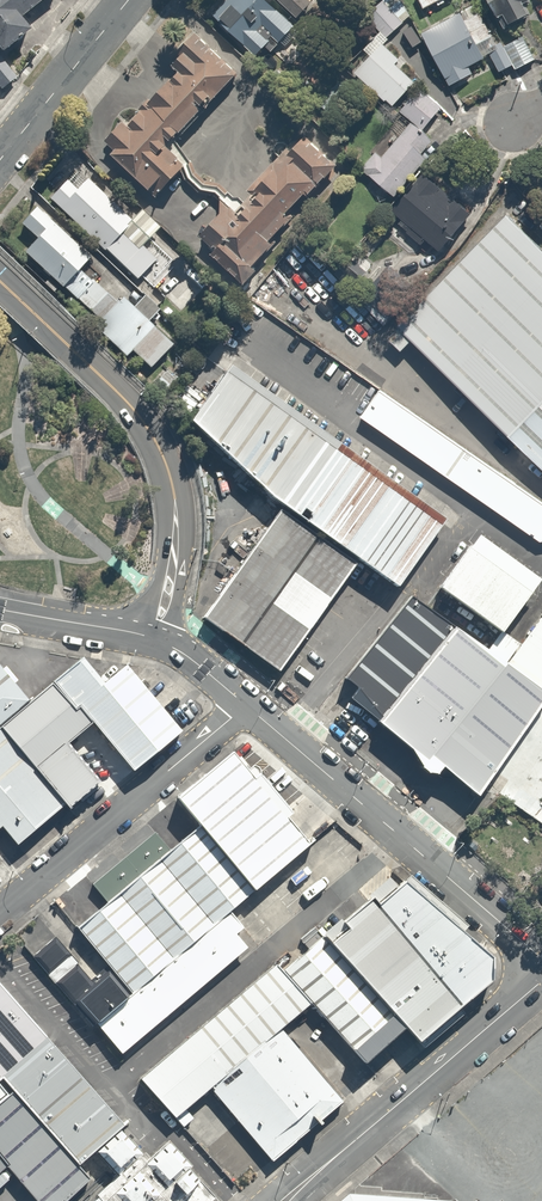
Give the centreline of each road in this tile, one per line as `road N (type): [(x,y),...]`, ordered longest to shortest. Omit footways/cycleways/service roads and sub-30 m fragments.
road 1 (tertiary): [(157,640),(176,521),(157,444),(127,403),(0,281)]
road 2 (tertiary): [(541,960),(247,706)]
road 3 (residential): [(0,912),(247,706)]
road 4 (secondary): [(326,1166),(541,981)]
road 5 (tertiary): [(0,160),(129,0)]
road 6 (tertiary): [(157,640),(0,610)]

